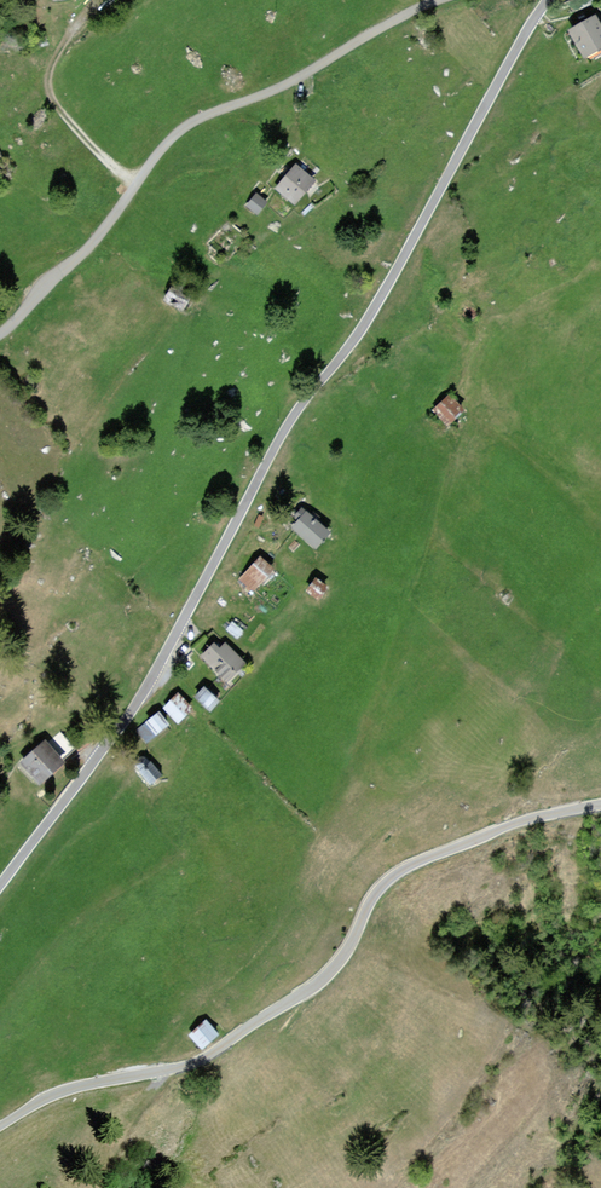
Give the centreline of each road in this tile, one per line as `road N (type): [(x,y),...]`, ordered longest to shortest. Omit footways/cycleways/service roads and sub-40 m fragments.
road 1 (residential): [(545,0),(376,310),(298,406),(145,694),(0,885)]
road 2 (residential): [(0,1125),(64,1089),(184,1066),(232,1040),(307,988),(345,950),(379,889),(404,871),(502,829),(600,806)]
road 3 (residential): [(443,0),(413,9),(288,84),(192,120),(87,251),(0,338)]

